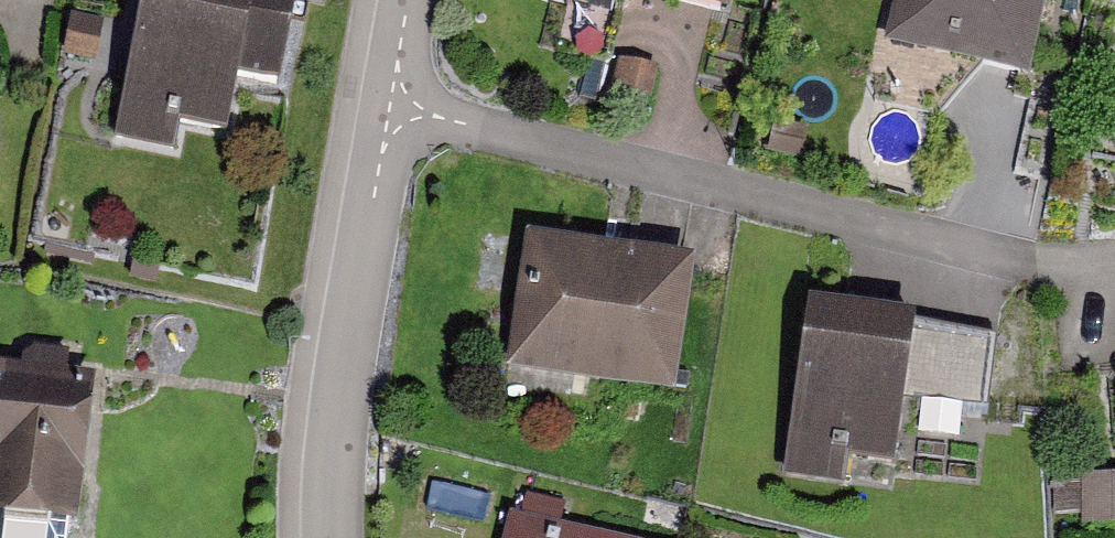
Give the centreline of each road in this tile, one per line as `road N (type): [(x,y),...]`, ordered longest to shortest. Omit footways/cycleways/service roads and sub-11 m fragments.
road 1 (residential): [(331,537),(334,436),(381,149),(403,110),(396,68),(406,0)]

